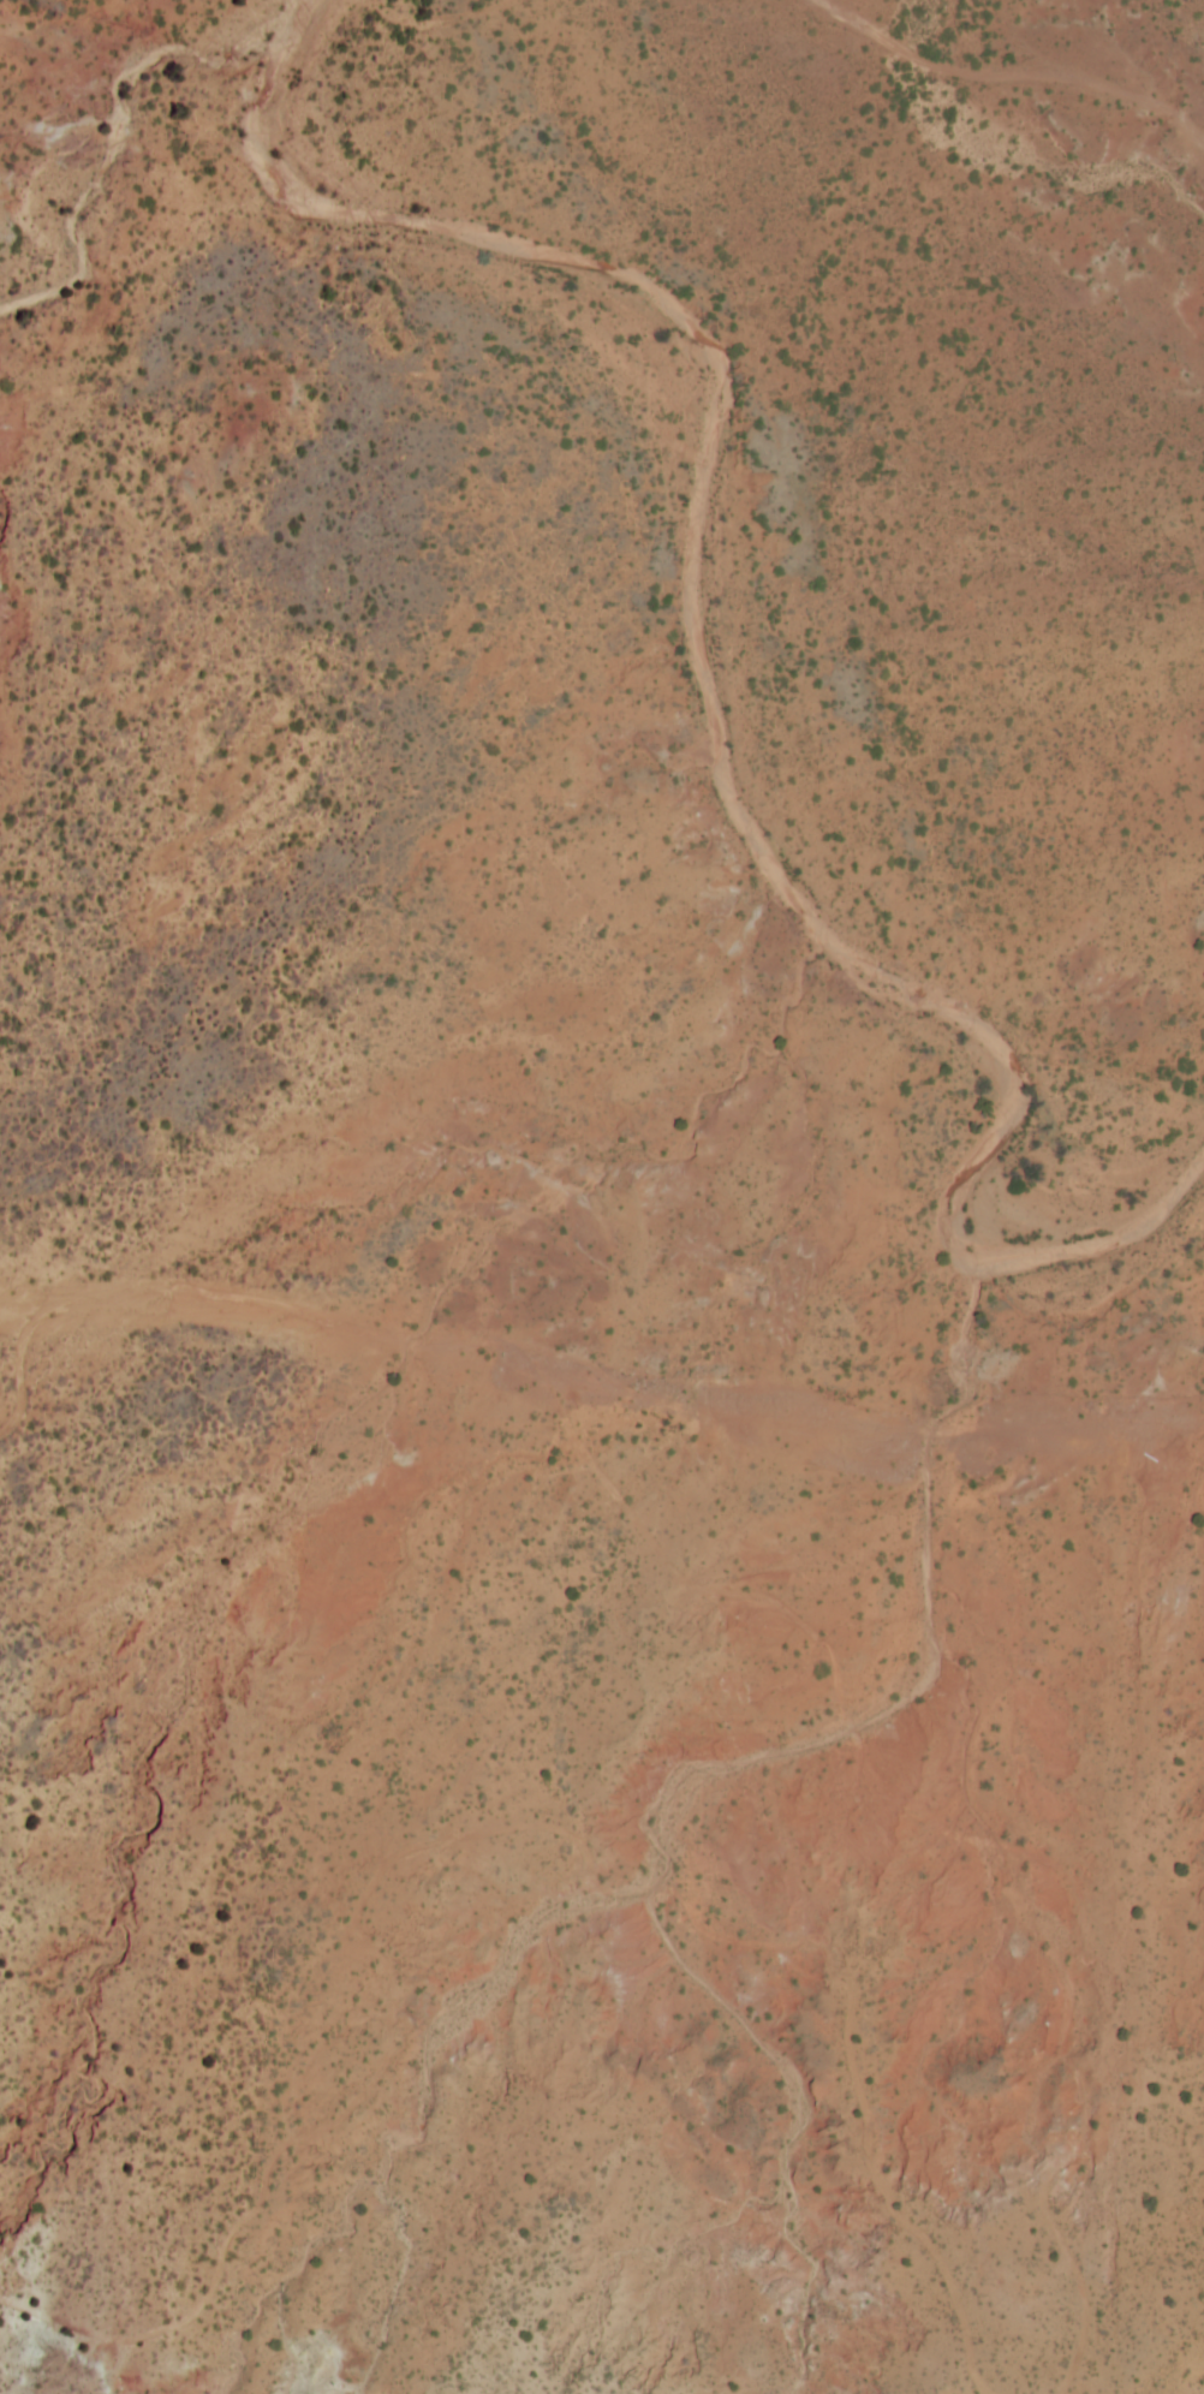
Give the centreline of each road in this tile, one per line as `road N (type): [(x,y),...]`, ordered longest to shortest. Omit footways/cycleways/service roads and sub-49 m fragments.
road 1 (track): [(779,0),(866,20),(1203,176)]

